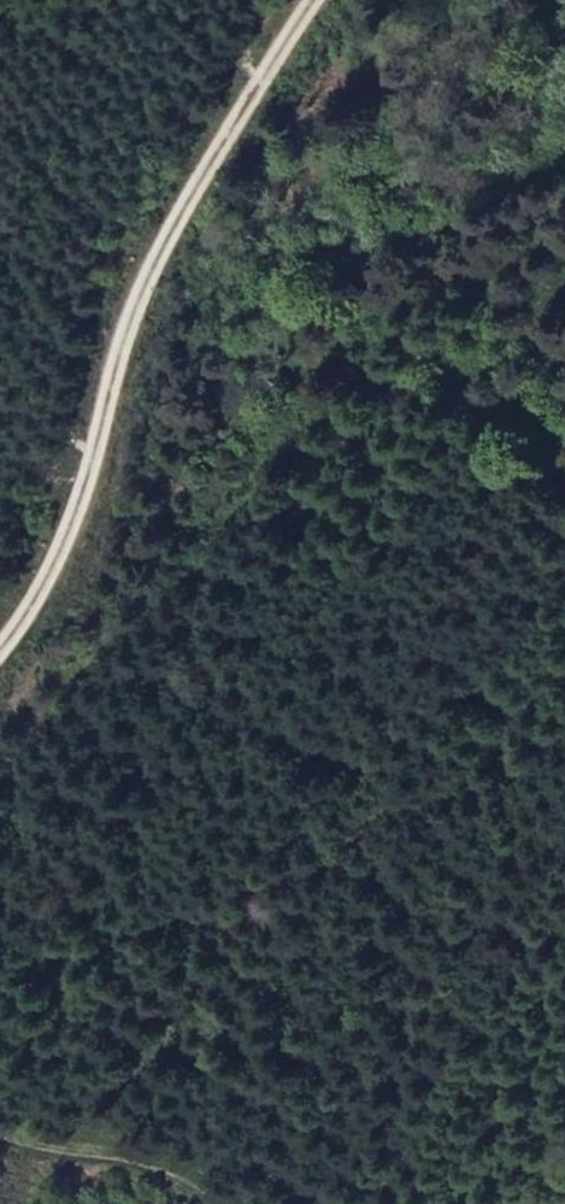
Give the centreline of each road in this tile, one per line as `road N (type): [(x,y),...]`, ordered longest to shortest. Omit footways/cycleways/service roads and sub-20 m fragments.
road 1 (track): [(309,0),(134,304),(75,524),(0,665)]
road 2 (track): [(251,1203),(160,1158),(0,1122)]

